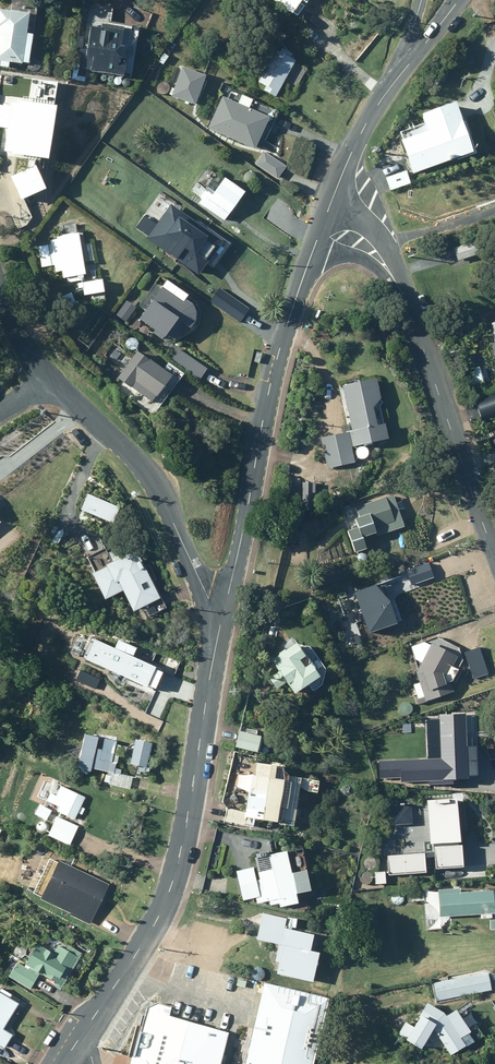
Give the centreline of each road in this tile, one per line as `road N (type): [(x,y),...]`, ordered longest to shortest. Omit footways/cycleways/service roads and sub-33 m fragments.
road 1 (unclassified): [(63,1063),(170,891),(223,617)]
road 2 (unclassified): [(223,617),(265,388),(313,248)]
road 3 (residential): [(46,387),(153,480),(202,595),(223,617)]
road 4 (residential): [(403,297),(494,543)]
road 5 (unclassified): [(329,203),(369,116),(407,65)]
road 6 (residential): [(329,203),(358,215),(382,241),(403,297)]

